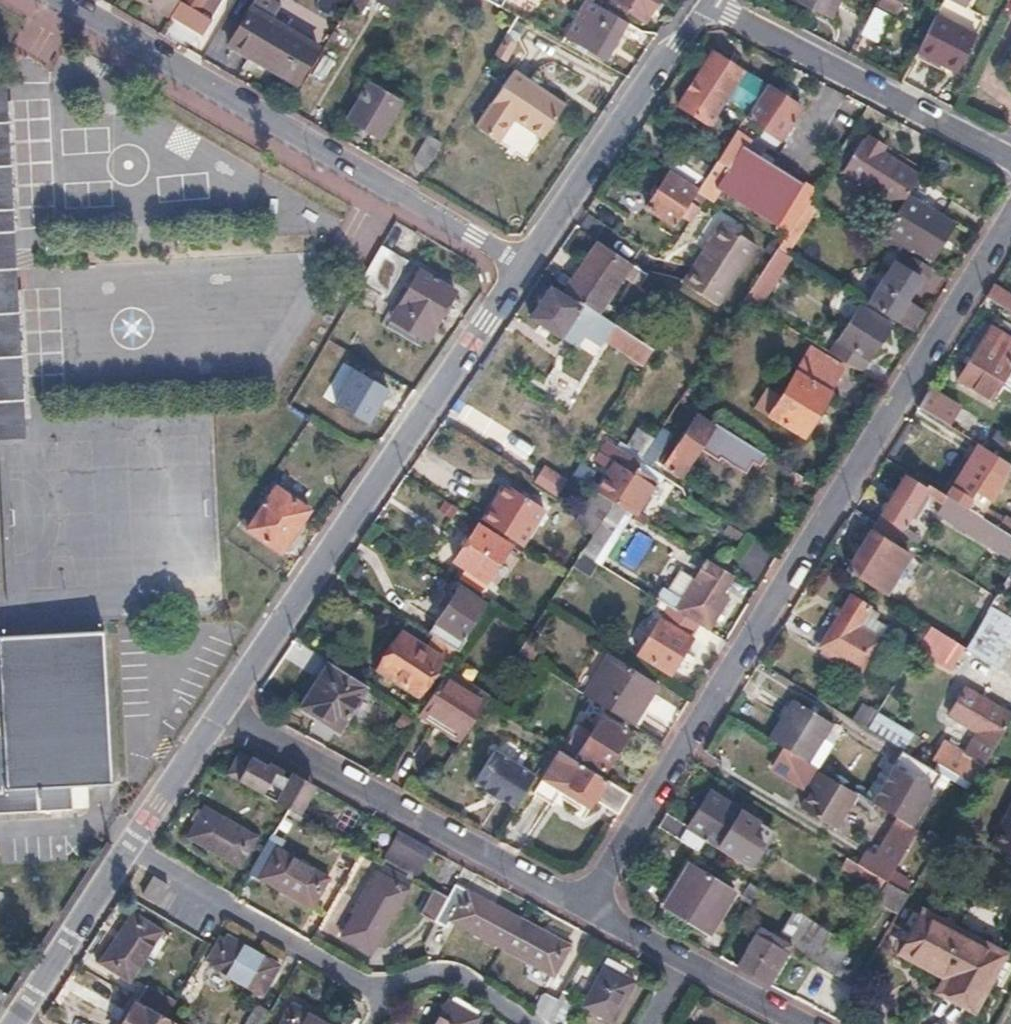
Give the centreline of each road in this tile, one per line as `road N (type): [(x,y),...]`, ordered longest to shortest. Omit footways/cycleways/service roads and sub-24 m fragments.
road 1 (residential): [(582,906),(1010,211)]
road 2 (residential): [(217,717),(523,270)]
road 3 (residential): [(523,270),(57,0)]
road 4 (residential): [(130,852),(383,994),(404,980),(440,973),(523,1023)]
road 5 (residential): [(217,717),(582,906)]
road 6 (residential): [(705,3),(1010,157)]
road 7 (residential): [(523,270),(705,3)]
road 8 (residential): [(11,1023),(130,852)]
road 9 (residential): [(130,852),(217,717)]
road 10 (residential): [(690,966),(800,1023)]
road 11 (residential): [(582,906),(690,966)]

